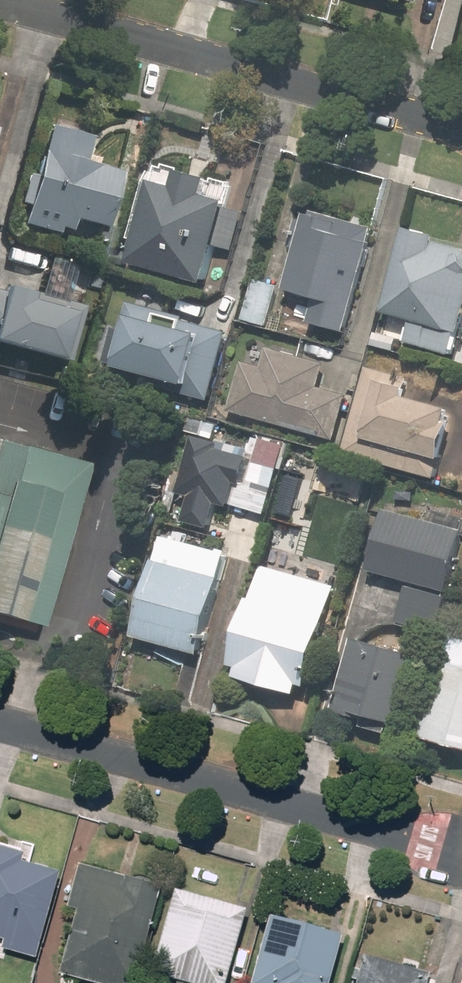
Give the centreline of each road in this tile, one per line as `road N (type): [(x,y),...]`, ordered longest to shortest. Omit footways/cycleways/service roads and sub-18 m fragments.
road 1 (residential): [(461,852),(0,723)]
road 2 (residential): [(0,2),(461,130)]

